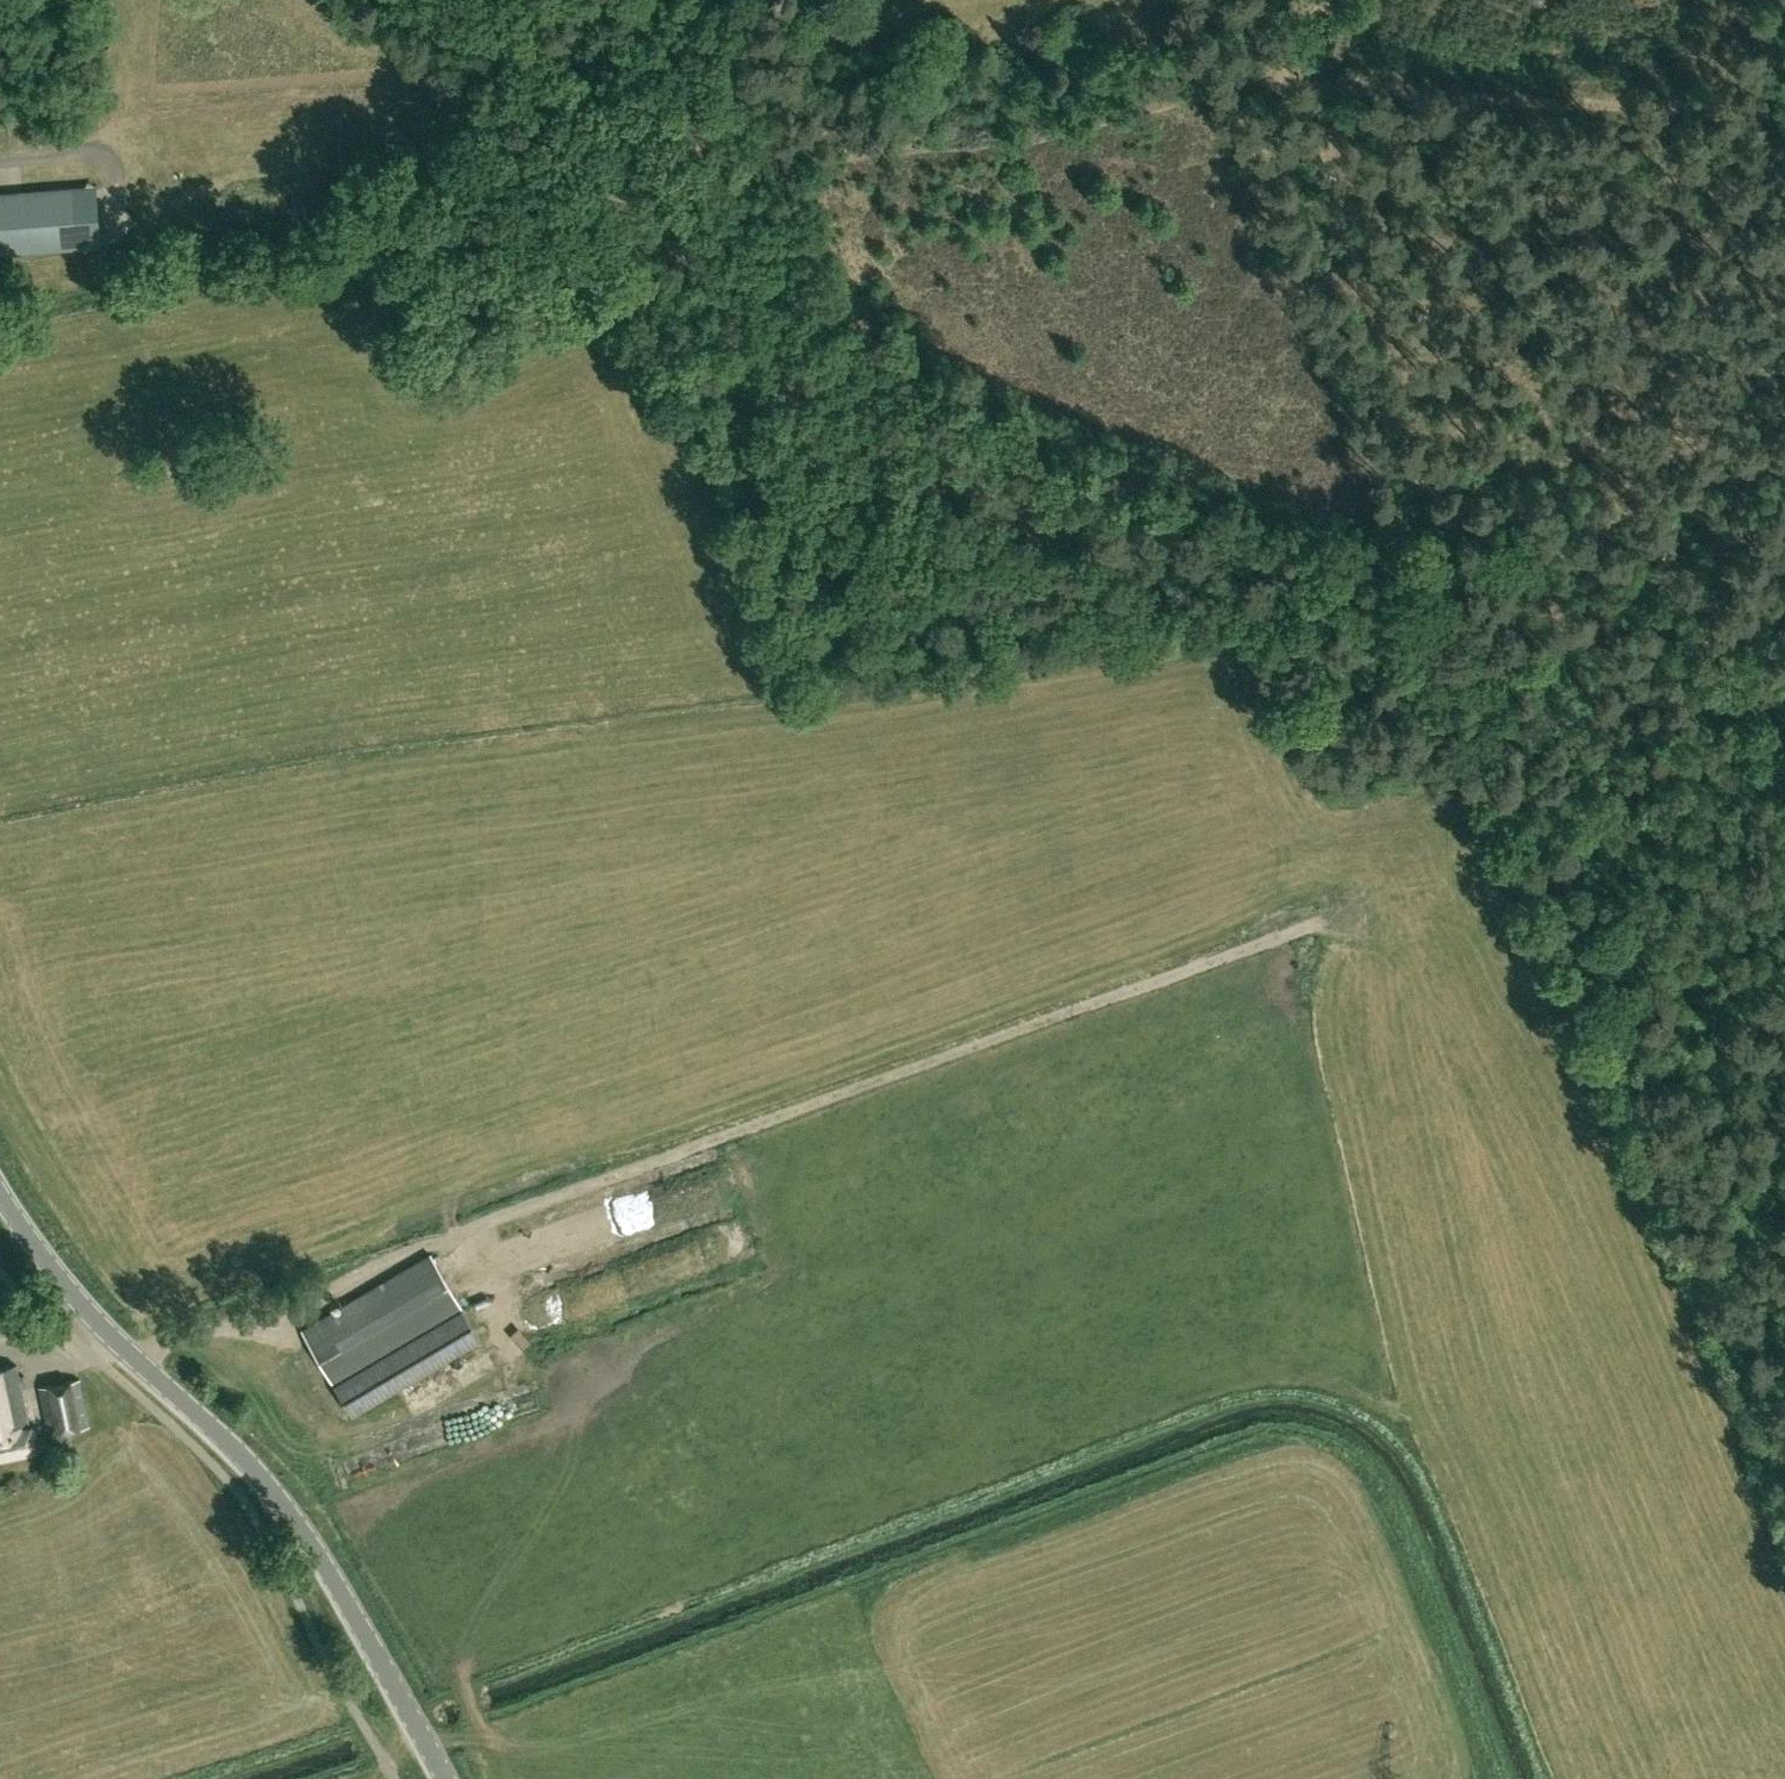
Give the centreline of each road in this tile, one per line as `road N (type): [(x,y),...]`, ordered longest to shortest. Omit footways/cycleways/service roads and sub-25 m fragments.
road 1 (tertiary): [(447,1778),(284,1505),(80,1303),(0,1195)]

